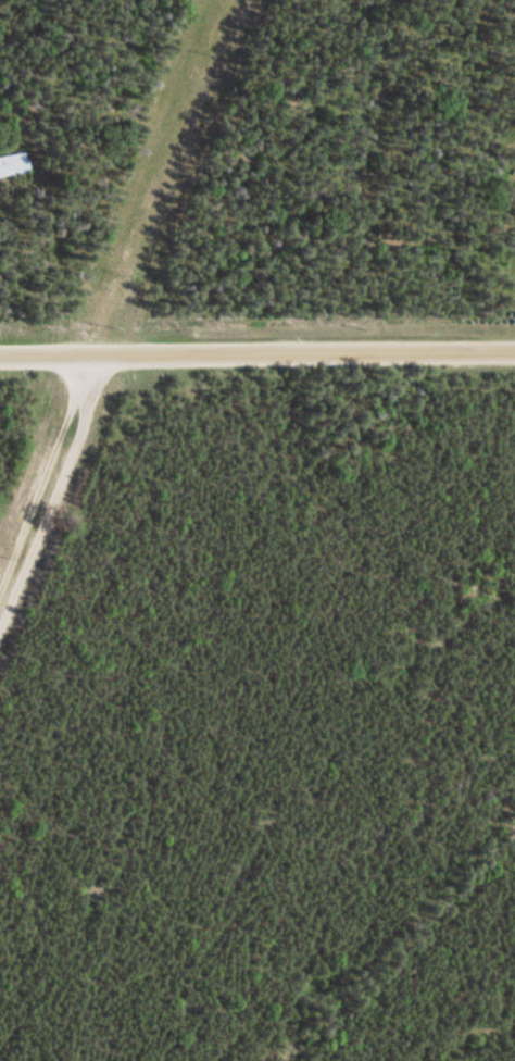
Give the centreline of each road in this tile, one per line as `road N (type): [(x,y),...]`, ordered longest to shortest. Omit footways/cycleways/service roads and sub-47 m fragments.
road 1 (residential): [(105,358),(514,354)]
road 2 (track): [(105,358),(250,0)]
road 3 (residential): [(0,620),(105,358)]

